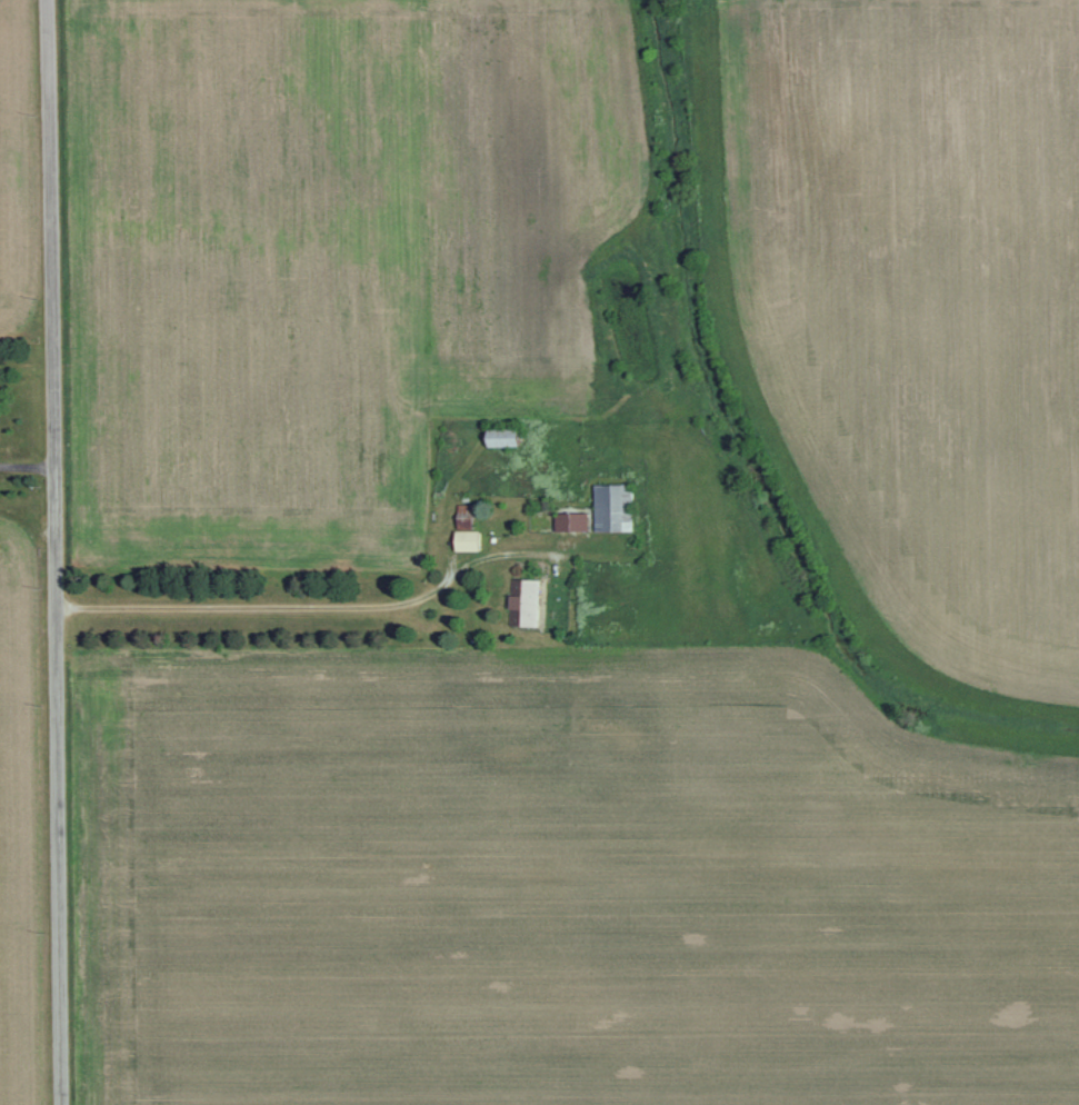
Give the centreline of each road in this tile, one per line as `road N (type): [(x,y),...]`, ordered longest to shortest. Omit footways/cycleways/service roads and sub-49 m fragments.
road 1 (residential): [(61,1104),(48,0)]

